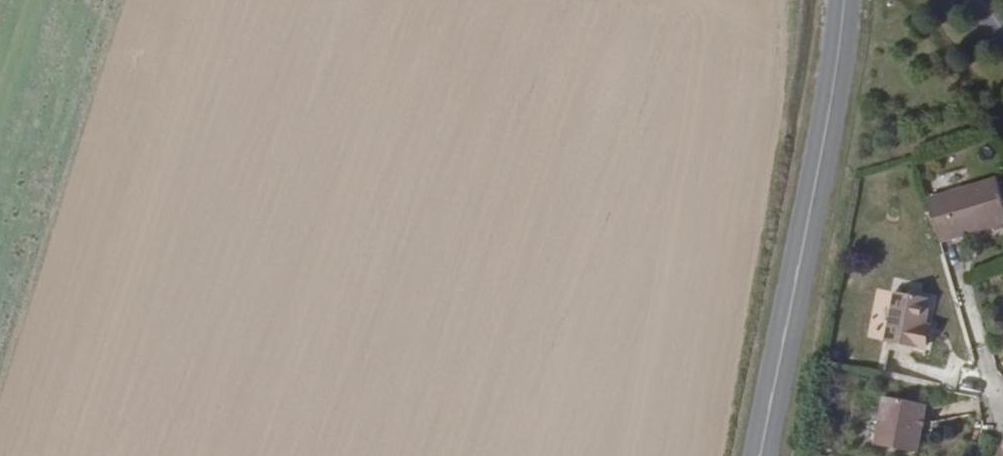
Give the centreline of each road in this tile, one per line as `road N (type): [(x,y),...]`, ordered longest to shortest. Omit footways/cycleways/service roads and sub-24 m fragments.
road 1 (tertiary): [(765,455),(845,0)]

